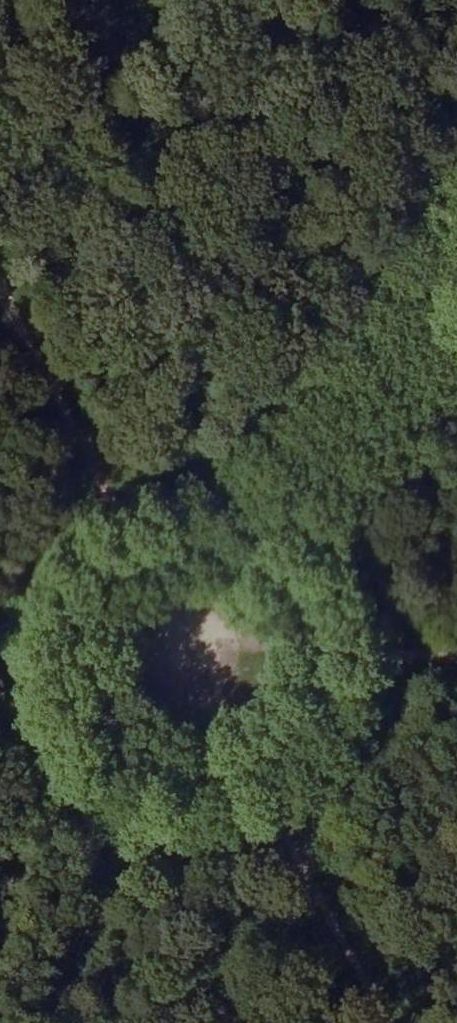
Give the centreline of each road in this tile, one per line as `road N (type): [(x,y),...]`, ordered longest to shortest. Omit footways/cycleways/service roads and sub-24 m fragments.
road 1 (track): [(111,483),(295,820)]
road 2 (track): [(295,820),(340,780),(368,731),(383,661),(380,628),(318,488)]
road 3 (track): [(0,241),(111,483)]
road 4 (track): [(318,488),(456,303)]
road 5 (track): [(295,820),(403,1022)]
road 6 (track): [(0,668),(5,715),(35,774),(78,815),(118,837)]
road 7 (track): [(318,488),(181,466),(111,483)]
road 8 (track): [(118,837),(34,1022)]
road 9 (track): [(111,483),(58,518),(10,588),(0,632)]
road 10 (track): [(118,837),(184,851),(245,843),(295,820)]

